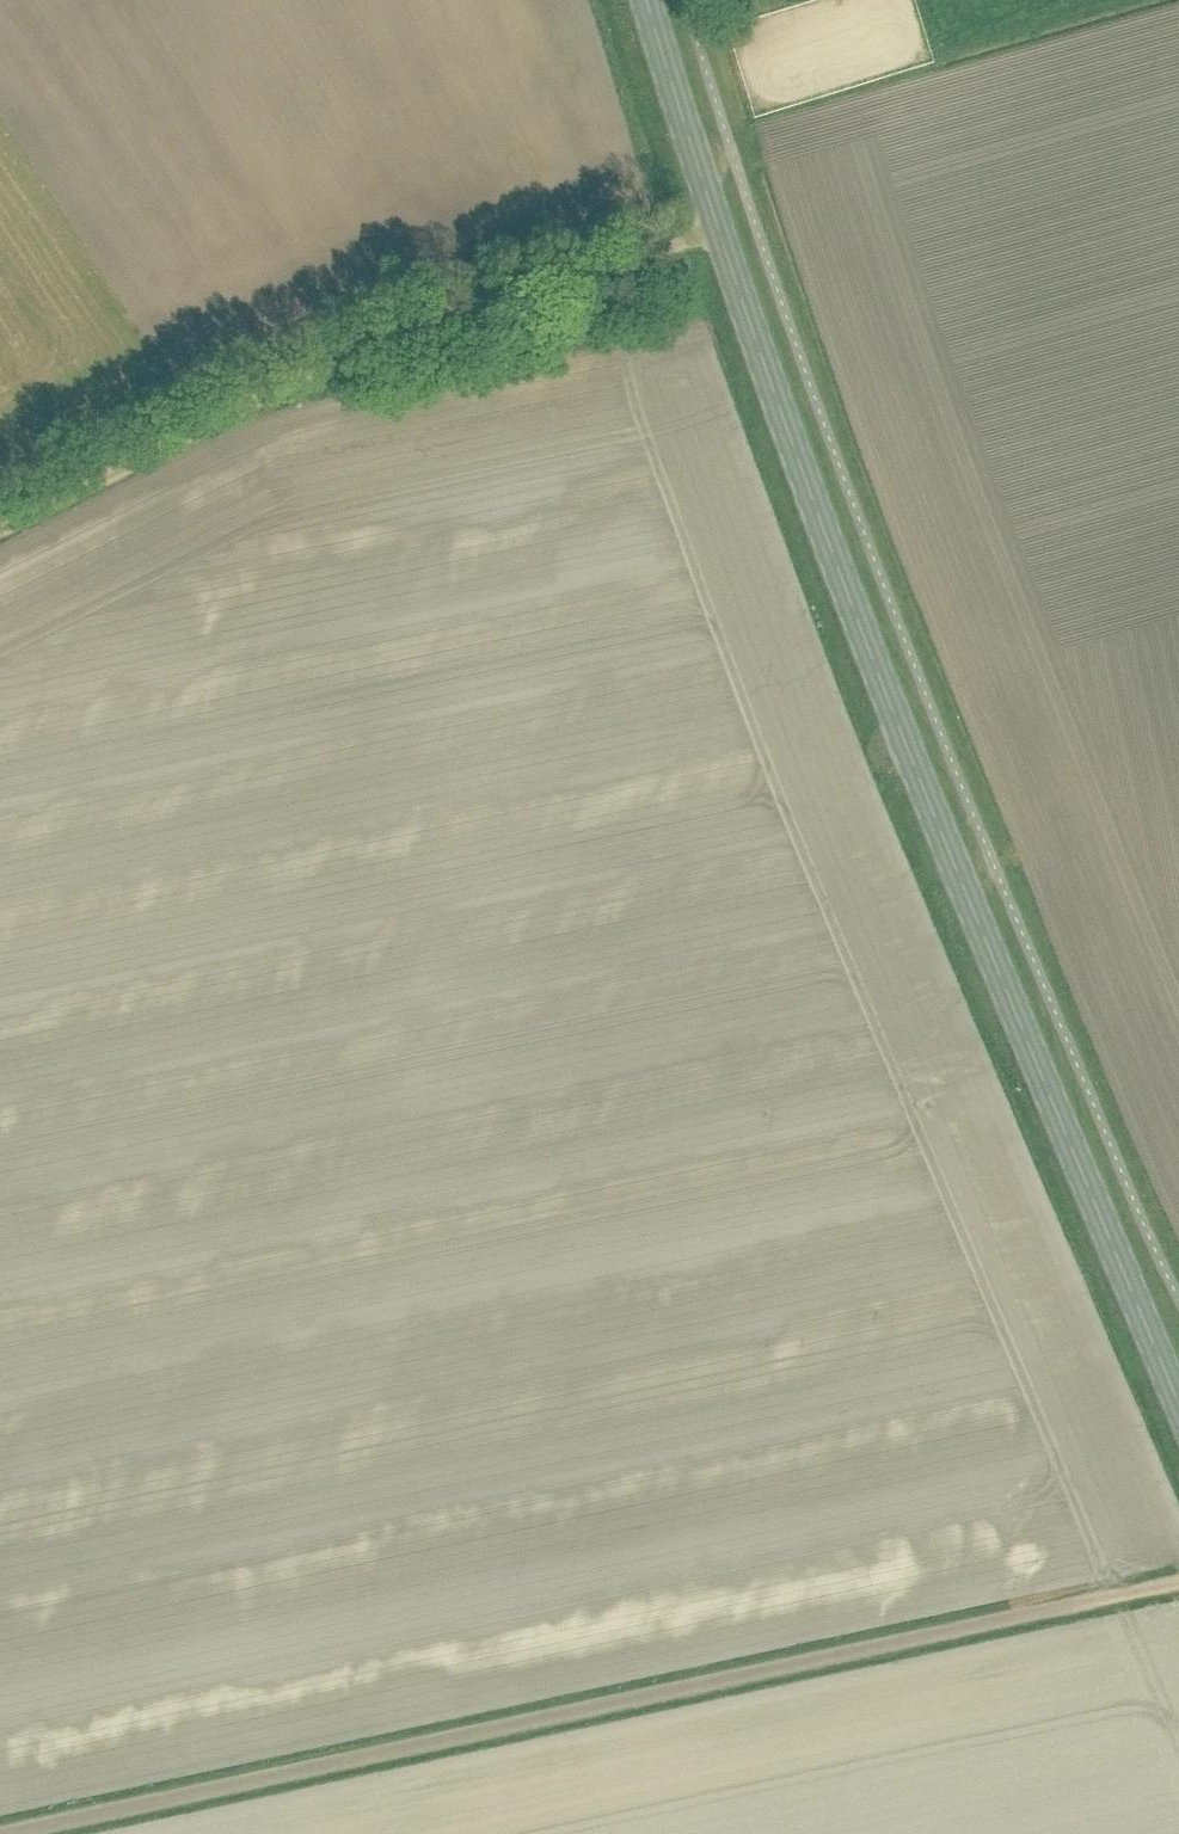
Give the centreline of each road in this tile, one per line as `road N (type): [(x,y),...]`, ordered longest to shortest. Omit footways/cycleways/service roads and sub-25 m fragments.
road 1 (secondary): [(1178,1407),(967,897),(787,423),(718,236),(648,0)]
road 2 (unclassified): [(3,1833),(1178,1583)]
road 3 (track): [(0,532),(425,319),(755,223)]

